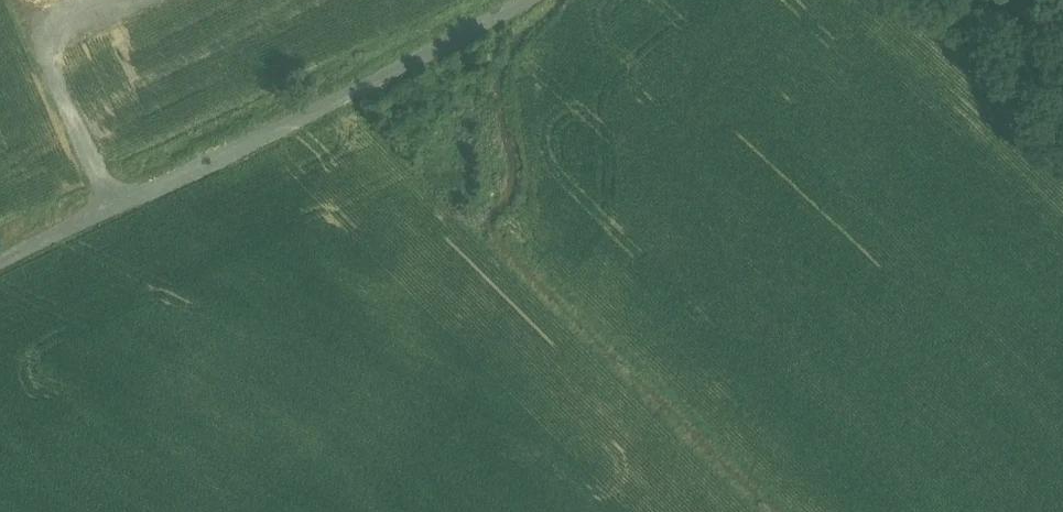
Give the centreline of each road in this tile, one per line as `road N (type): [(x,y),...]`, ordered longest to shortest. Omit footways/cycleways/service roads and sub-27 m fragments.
road 1 (track): [(0,237),(478,0)]
road 2 (track): [(101,188),(38,46),(49,19),(96,0)]

